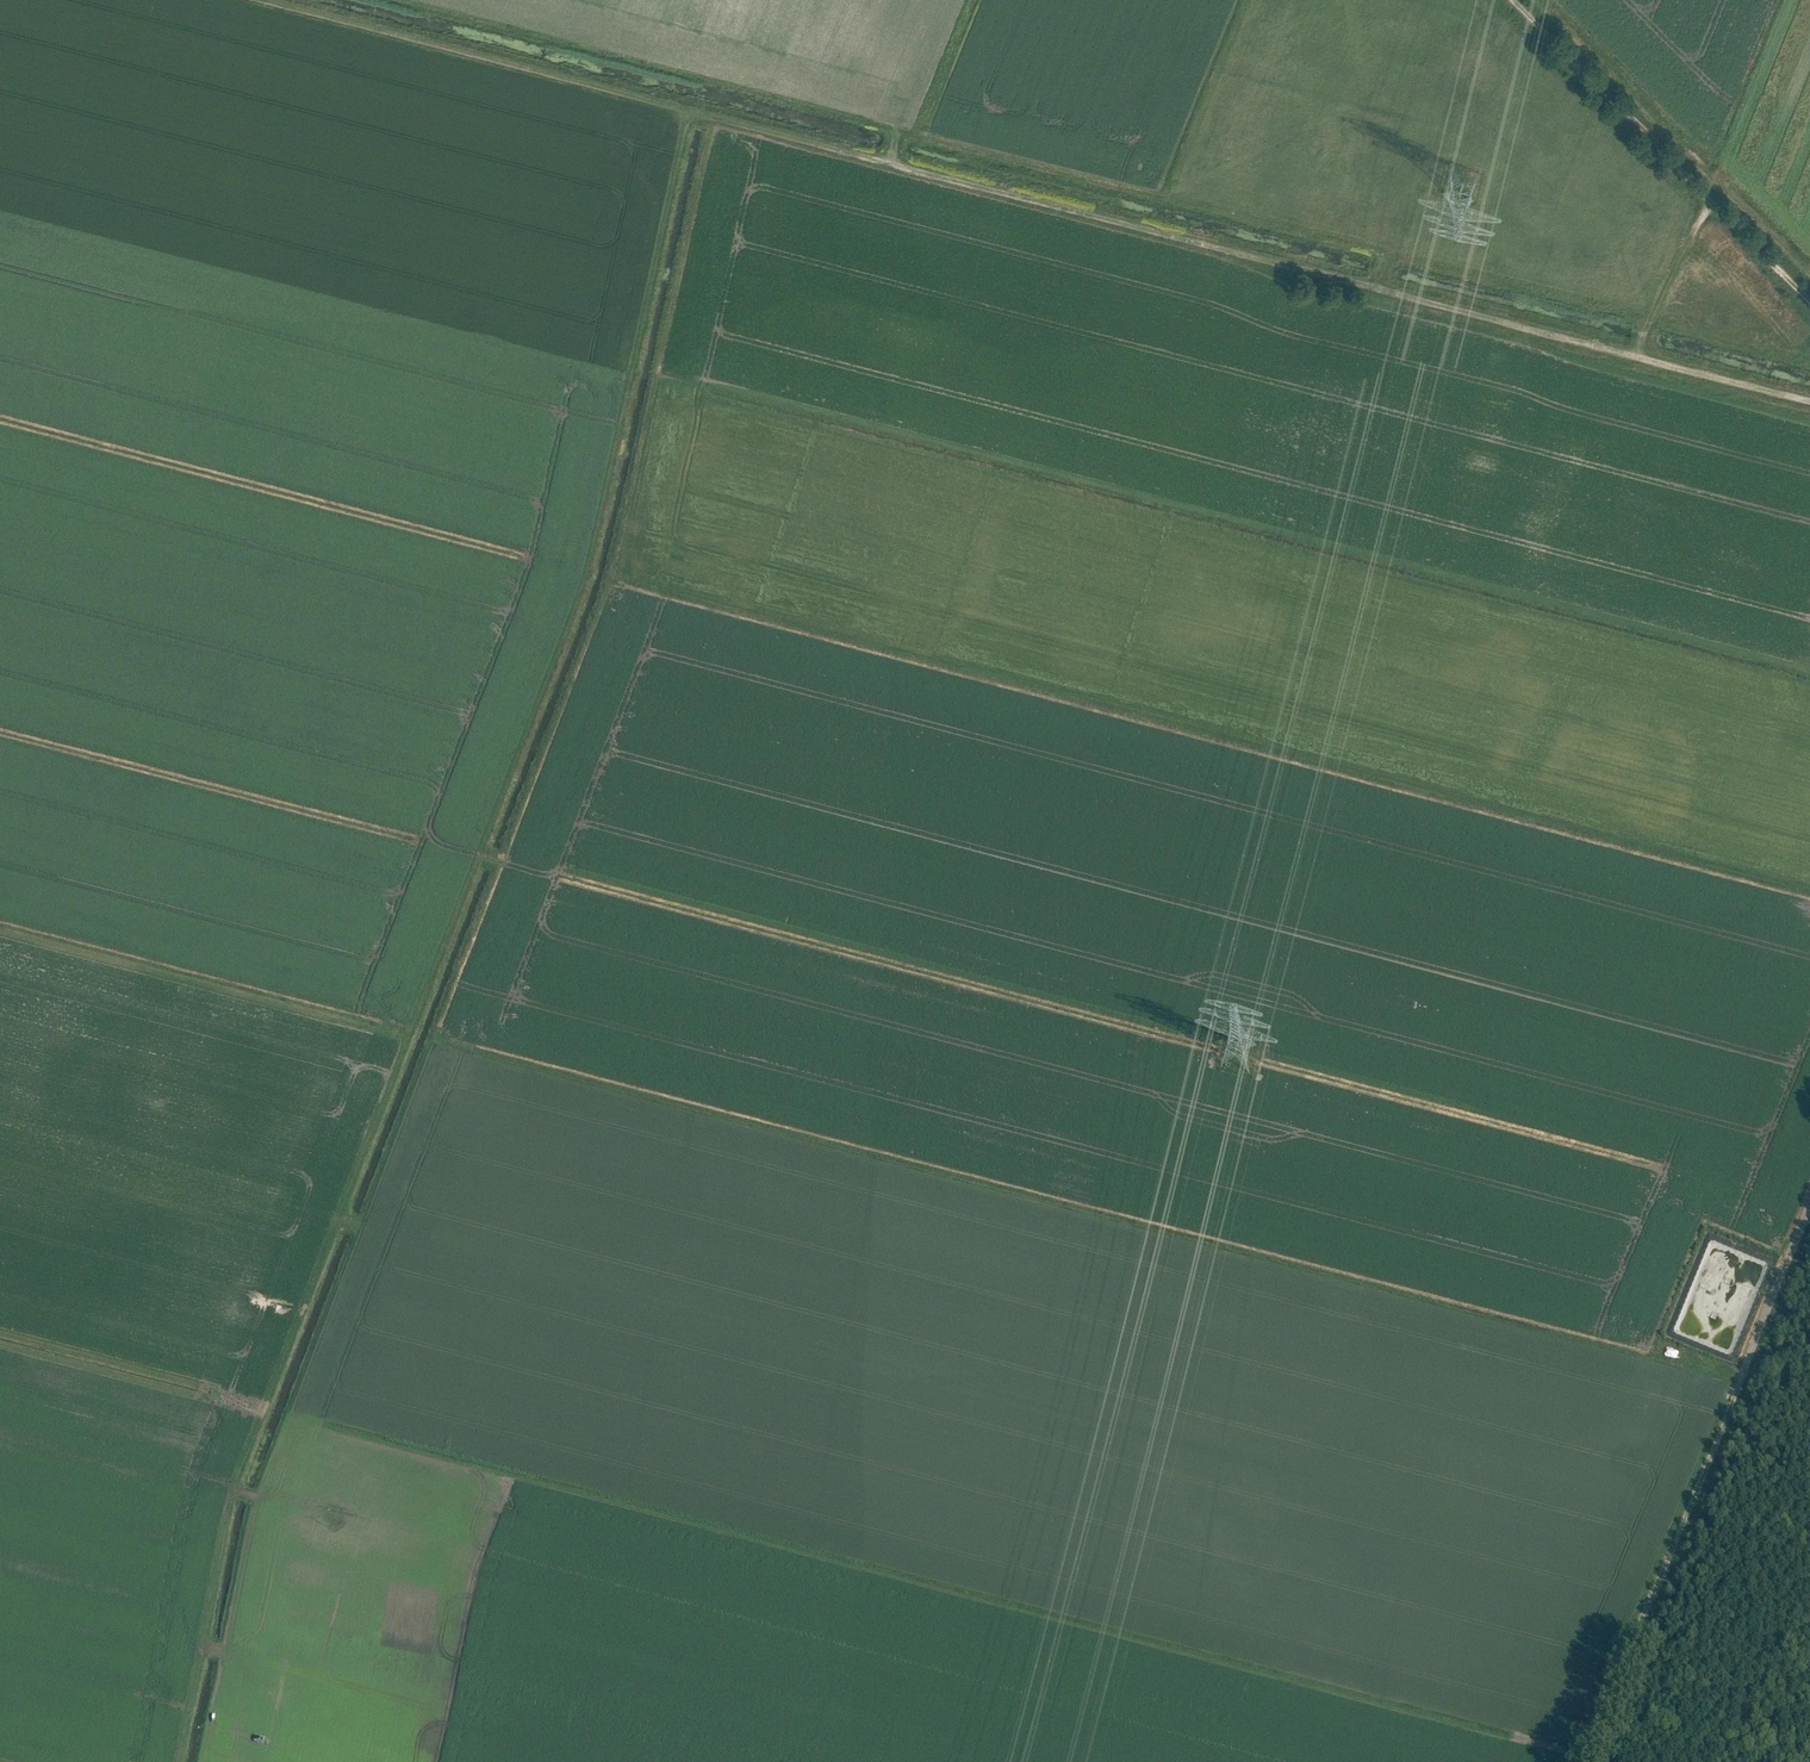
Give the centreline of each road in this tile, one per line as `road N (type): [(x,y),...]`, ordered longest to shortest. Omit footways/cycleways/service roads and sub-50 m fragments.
road 1 (track): [(1809,400),(263,0)]
road 2 (track): [(1583,1761),(1809,1205)]
road 3 (track): [(1510,0),(1809,304)]

